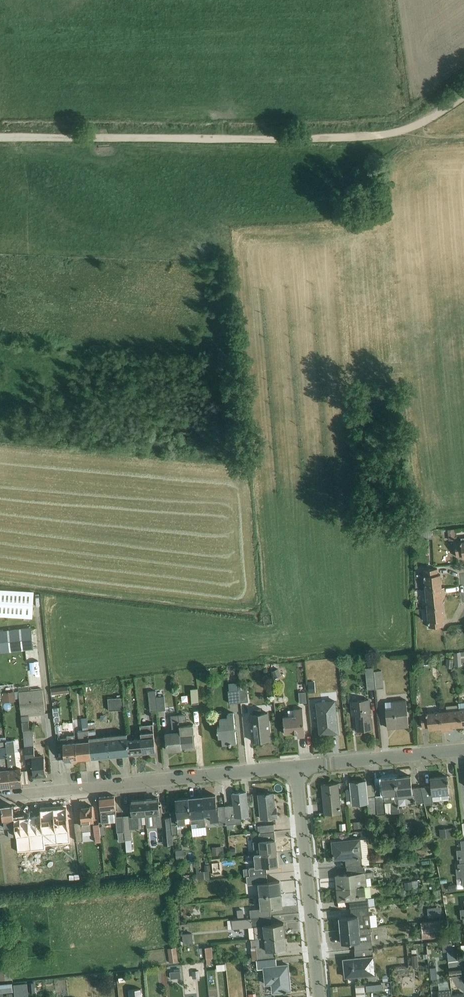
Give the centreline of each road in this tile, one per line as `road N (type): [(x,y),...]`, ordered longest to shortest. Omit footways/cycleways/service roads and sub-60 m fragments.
road 1 (track): [(0,138),(388,134),(463,95)]
road 2 (residential): [(295,766),(0,799)]
road 3 (residential): [(295,766),(319,996)]
road 4 (residential): [(463,750),(295,766)]

